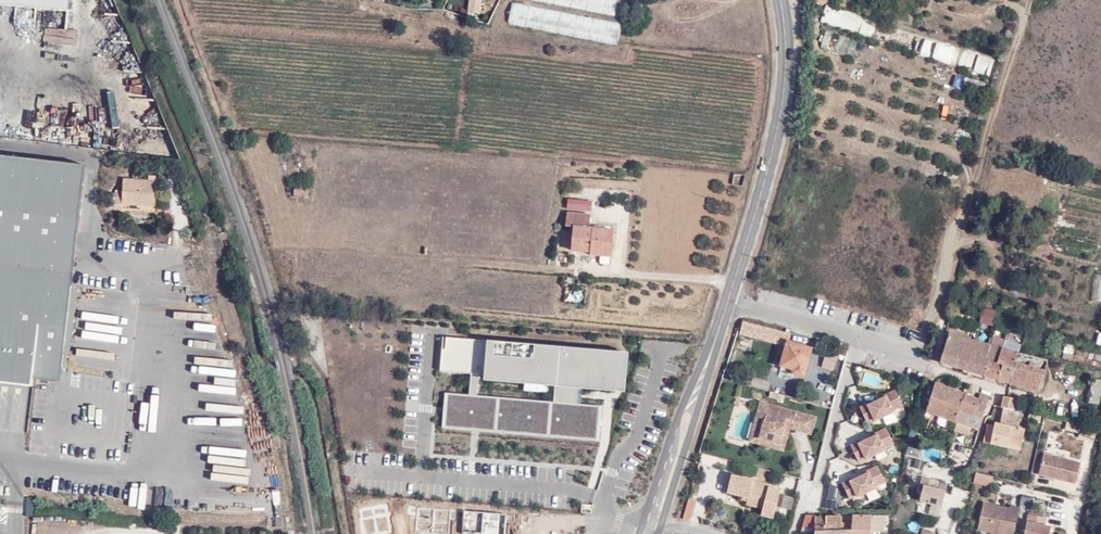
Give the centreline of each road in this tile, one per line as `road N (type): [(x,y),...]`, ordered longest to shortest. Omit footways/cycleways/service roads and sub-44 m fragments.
road 1 (secondary): [(732,302),(763,207),(790,74),(781,0)]
road 2 (secondary): [(661,523),(732,302)]
road 3 (residential): [(732,302),(928,365)]

